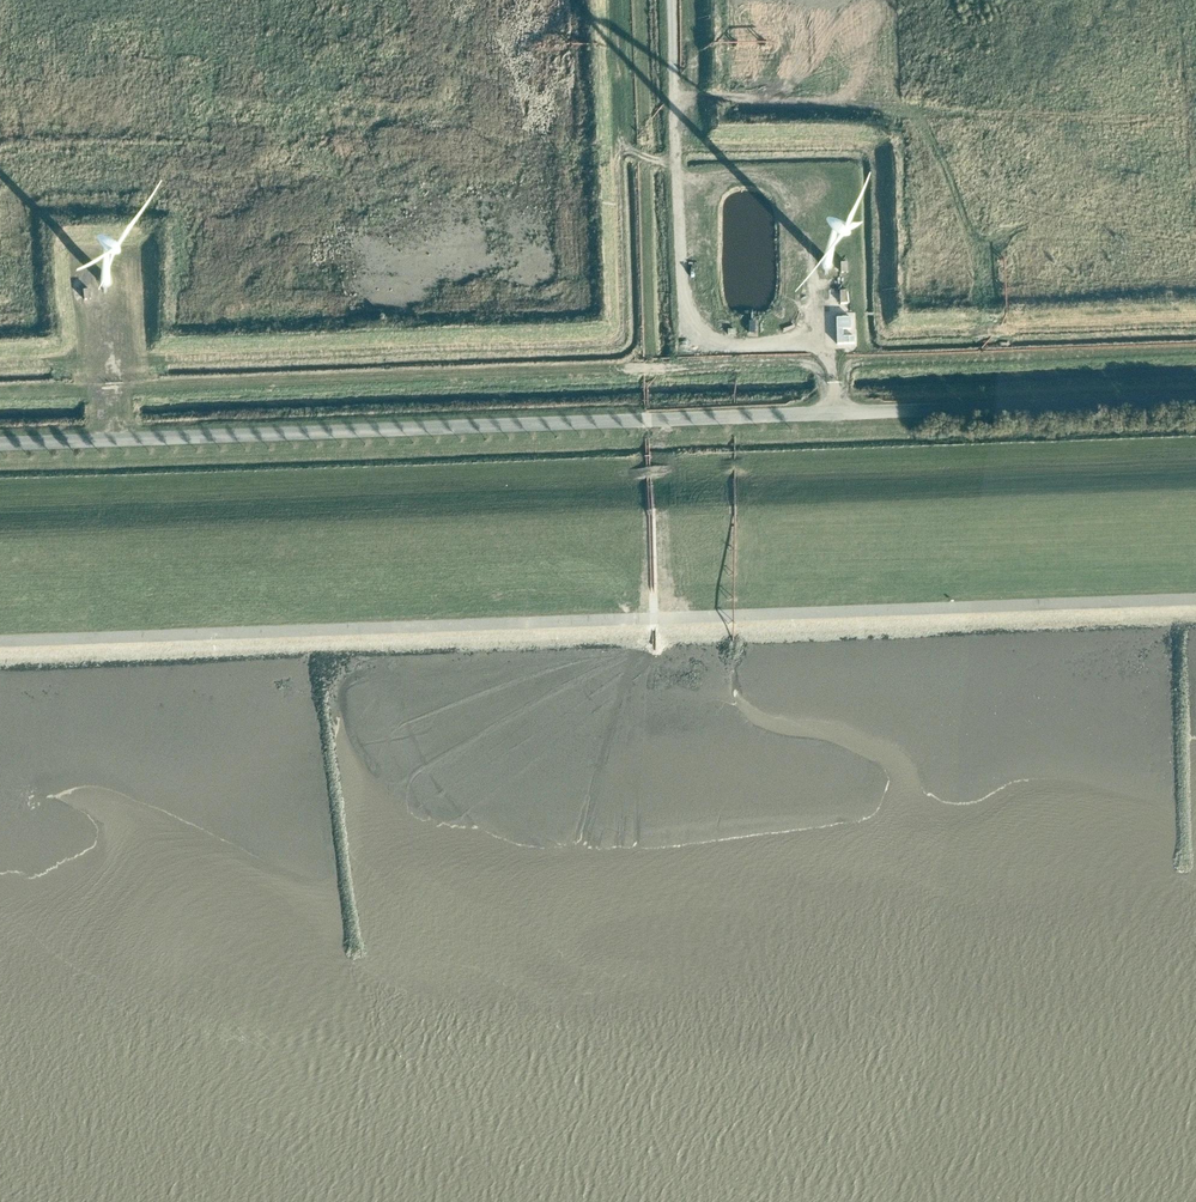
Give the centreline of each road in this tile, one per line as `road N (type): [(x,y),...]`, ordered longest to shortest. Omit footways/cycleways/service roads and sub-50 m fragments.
road 1 (unclassified): [(1195,400),(0,444)]
road 2 (track): [(674,0),(682,343),(837,339),(840,413)]

